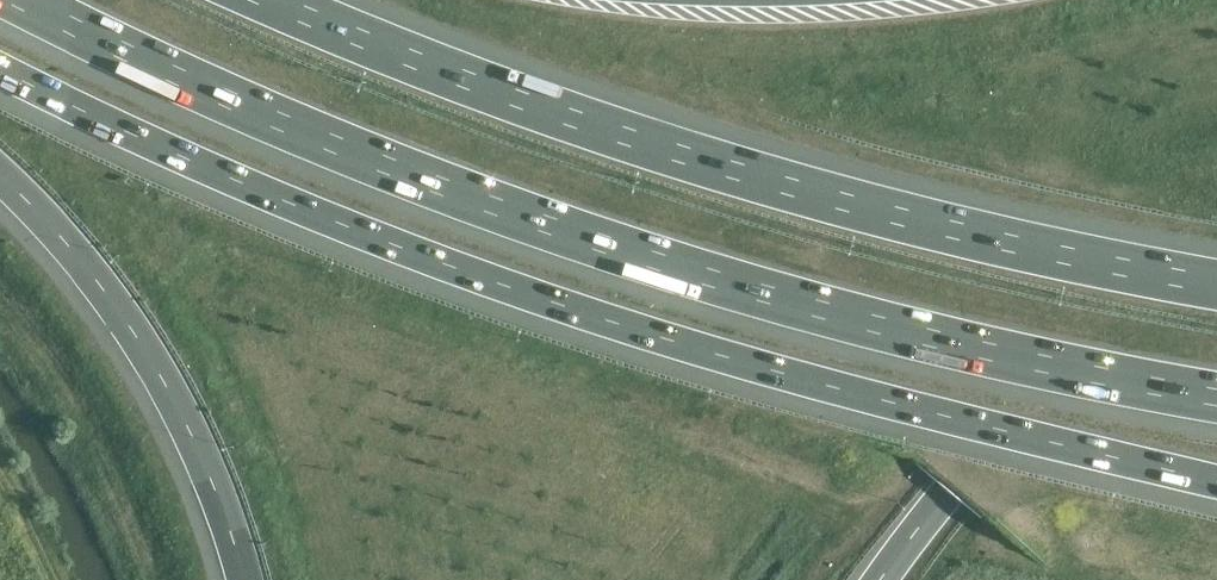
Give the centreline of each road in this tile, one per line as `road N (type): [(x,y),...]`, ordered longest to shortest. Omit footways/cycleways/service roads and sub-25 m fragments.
road 1 (motorway): [(0,73),(298,208),(602,323),(811,387),(1216,487)]
road 2 (motorway): [(18,0),(323,142),(650,263),(909,336),(1216,400)]
road 3 (motorway): [(1216,286),(837,203),(554,113),(267,0)]
road 4 (motorway): [(0,178),(88,270),(180,406),(236,534),(247,579)]
road 5 (motorway): [(1216,249),(1108,333),(940,505),(882,579)]

